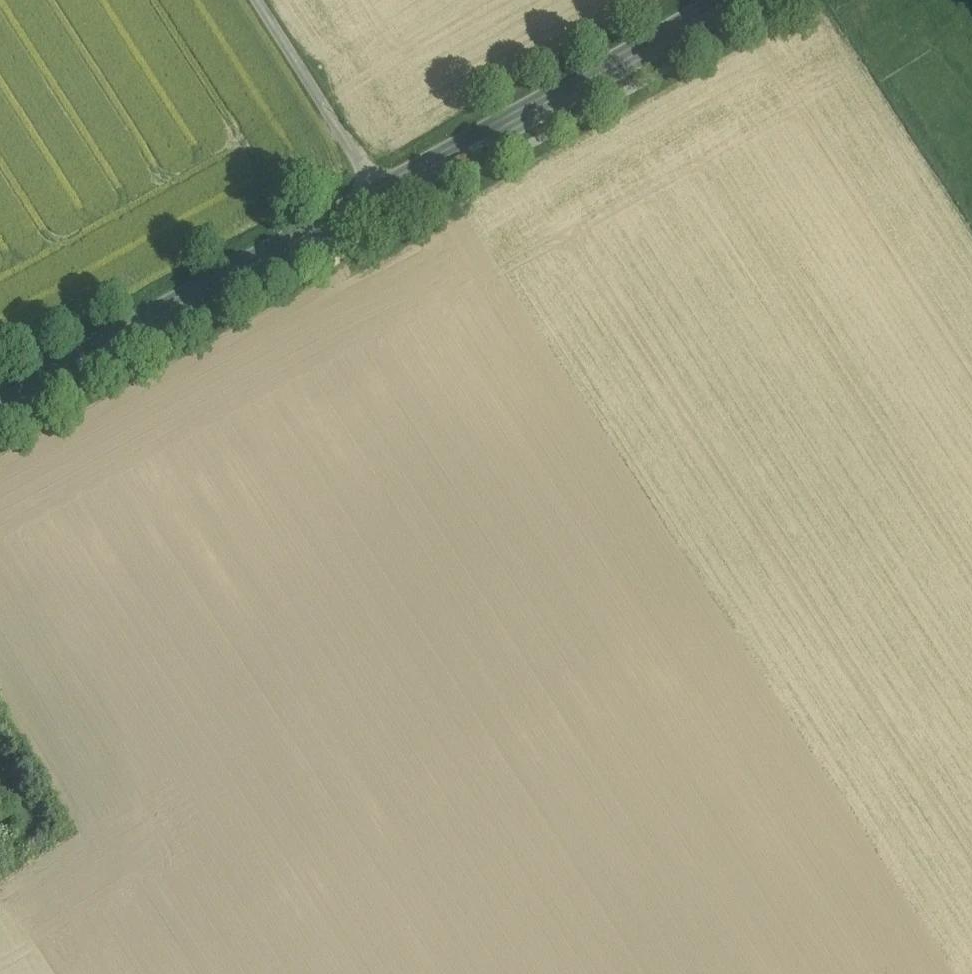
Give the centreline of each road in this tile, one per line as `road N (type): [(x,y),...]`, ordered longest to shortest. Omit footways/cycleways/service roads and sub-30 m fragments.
road 1 (primary): [(382,194),(0,403)]
road 2 (primary): [(727,0),(382,194)]
road 3 (residential): [(382,194),(260,0)]

